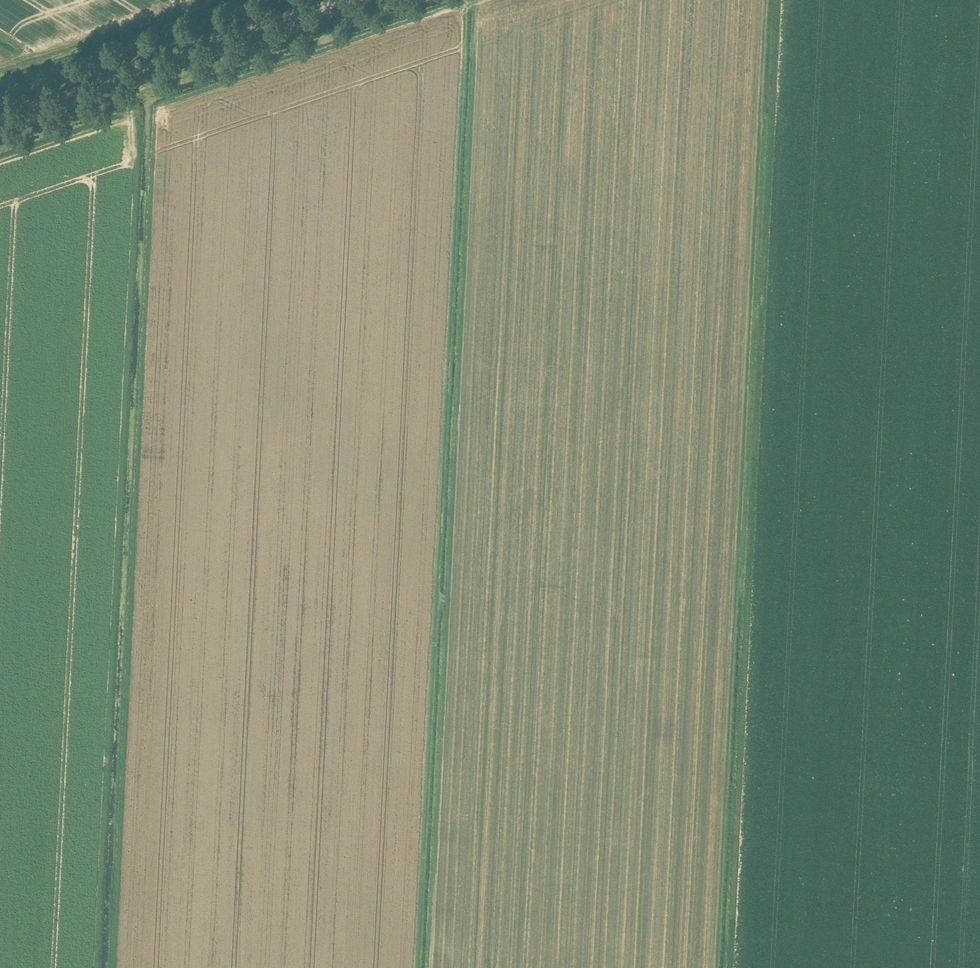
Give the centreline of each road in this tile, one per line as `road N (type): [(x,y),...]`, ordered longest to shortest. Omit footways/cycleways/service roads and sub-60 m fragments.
road 1 (tertiary): [(0,115),(340,0)]

